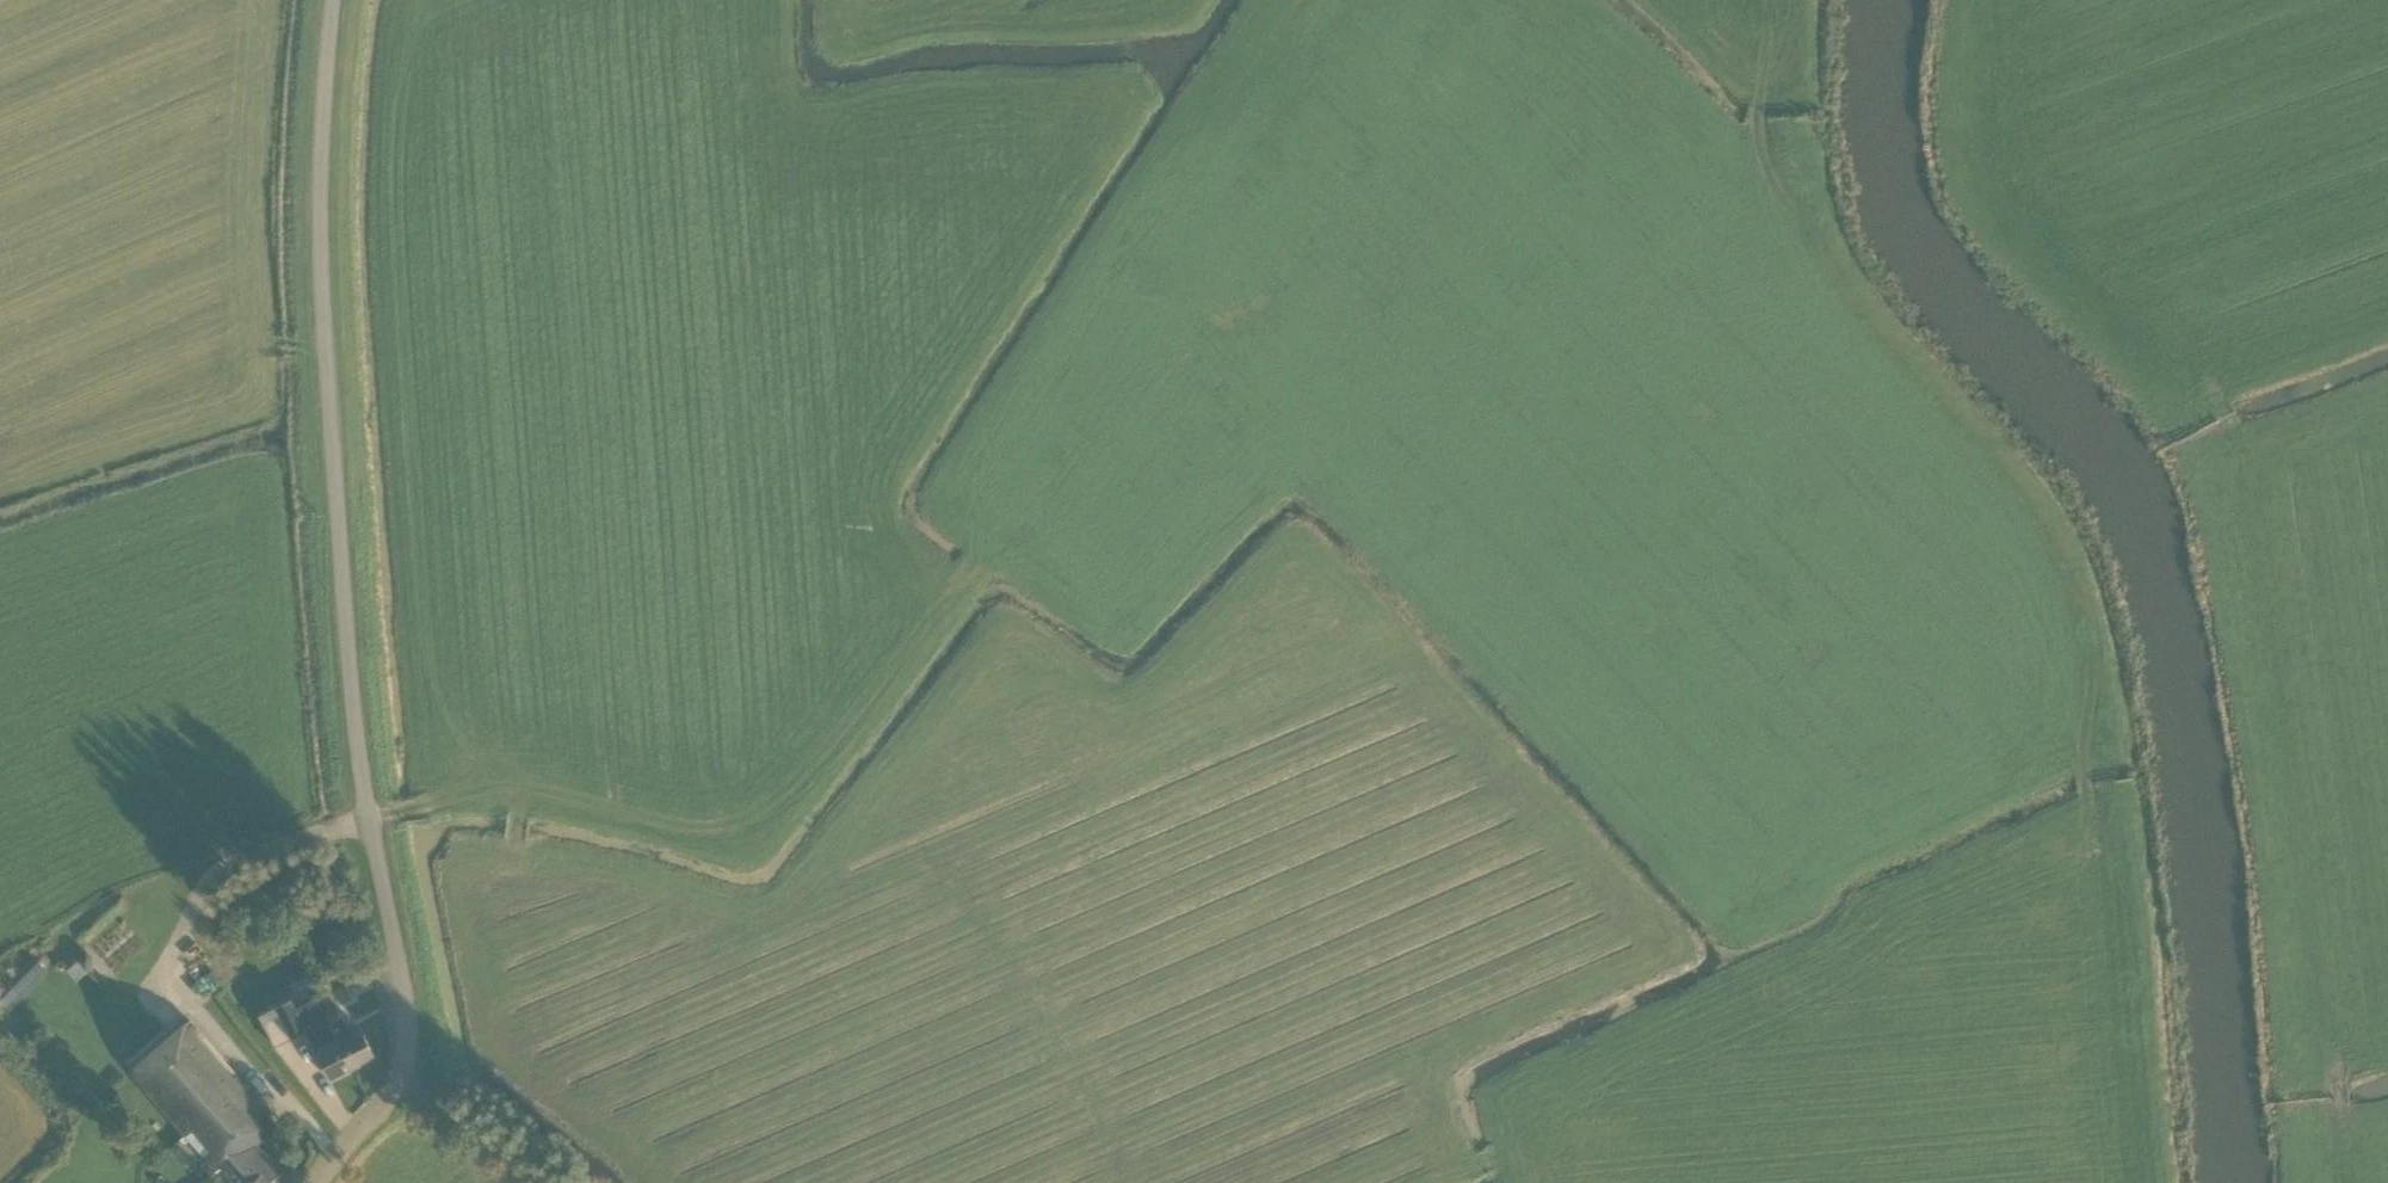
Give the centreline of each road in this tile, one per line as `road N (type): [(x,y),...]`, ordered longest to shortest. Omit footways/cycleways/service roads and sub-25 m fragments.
road 1 (unclassified): [(316,1182),(400,1079),(405,1036),(350,694),(320,274),(333,0)]

